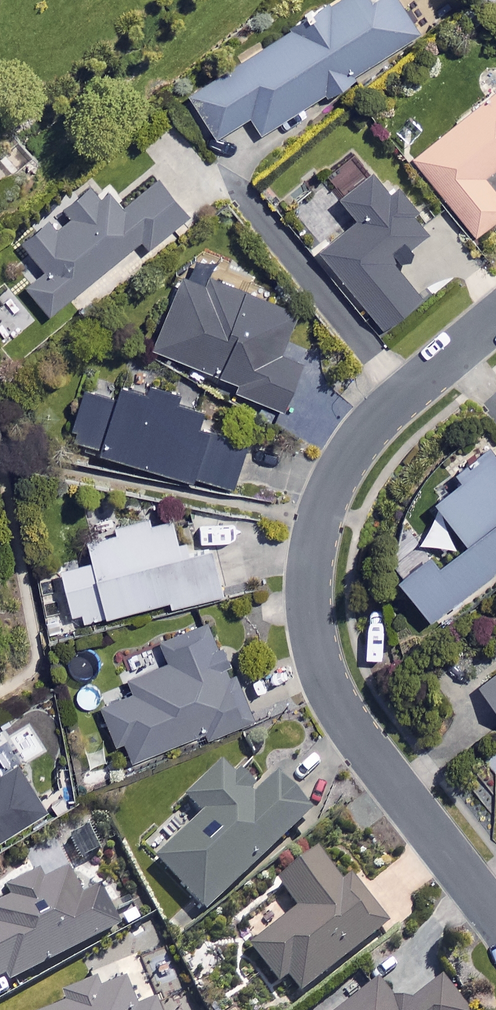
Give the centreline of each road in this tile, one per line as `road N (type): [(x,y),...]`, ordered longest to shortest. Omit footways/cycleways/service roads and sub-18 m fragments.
road 1 (residential): [(495,318),(350,449),(319,517),(309,585),(312,630),(341,709),(495,919)]

